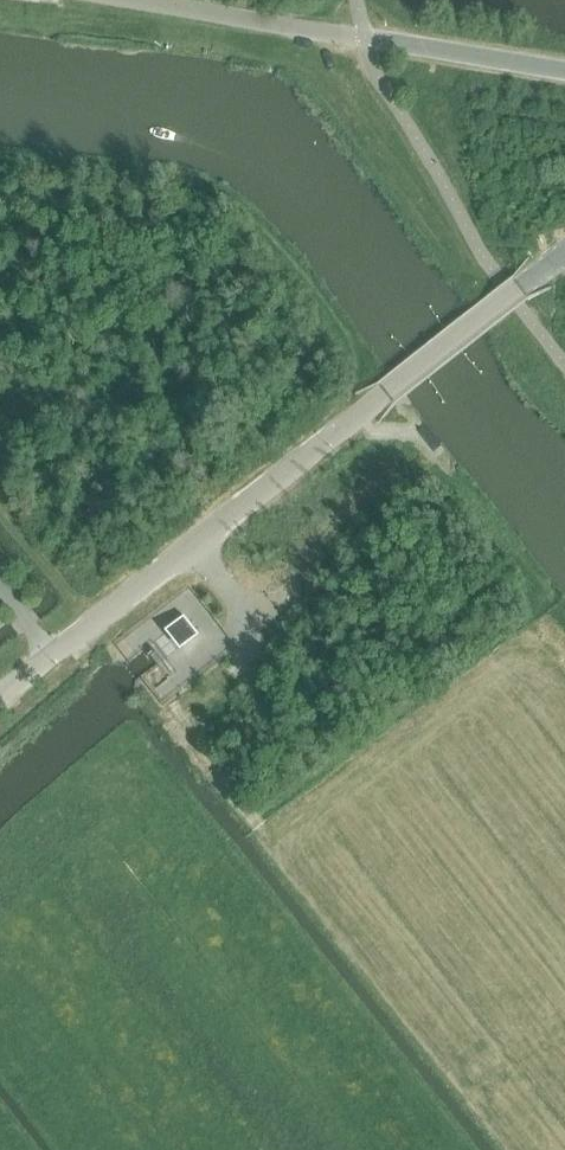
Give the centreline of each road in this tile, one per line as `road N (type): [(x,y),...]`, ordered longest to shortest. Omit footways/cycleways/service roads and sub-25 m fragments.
road 1 (tertiary): [(0,697),(521,289)]
road 2 (unclassified): [(113,0),(564,72)]

